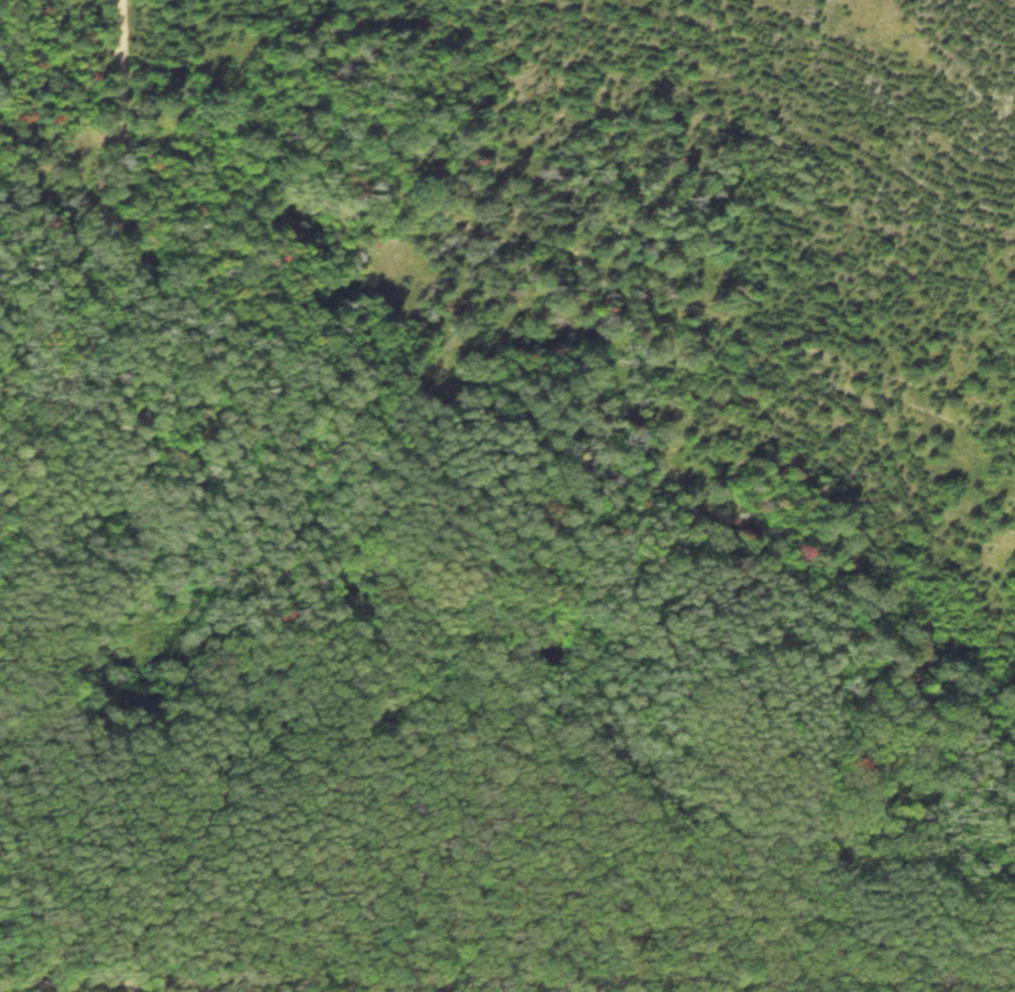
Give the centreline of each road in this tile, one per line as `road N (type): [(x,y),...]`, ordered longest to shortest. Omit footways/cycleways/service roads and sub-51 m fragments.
road 1 (residential): [(1009,976),(982,915),(863,887),(689,623),(543,561),(205,344),(110,293)]
road 2 (track): [(1014,976),(0,983)]
road 3 (residential): [(0,514),(28,439),(76,383),(110,293),(132,166),(133,0)]

